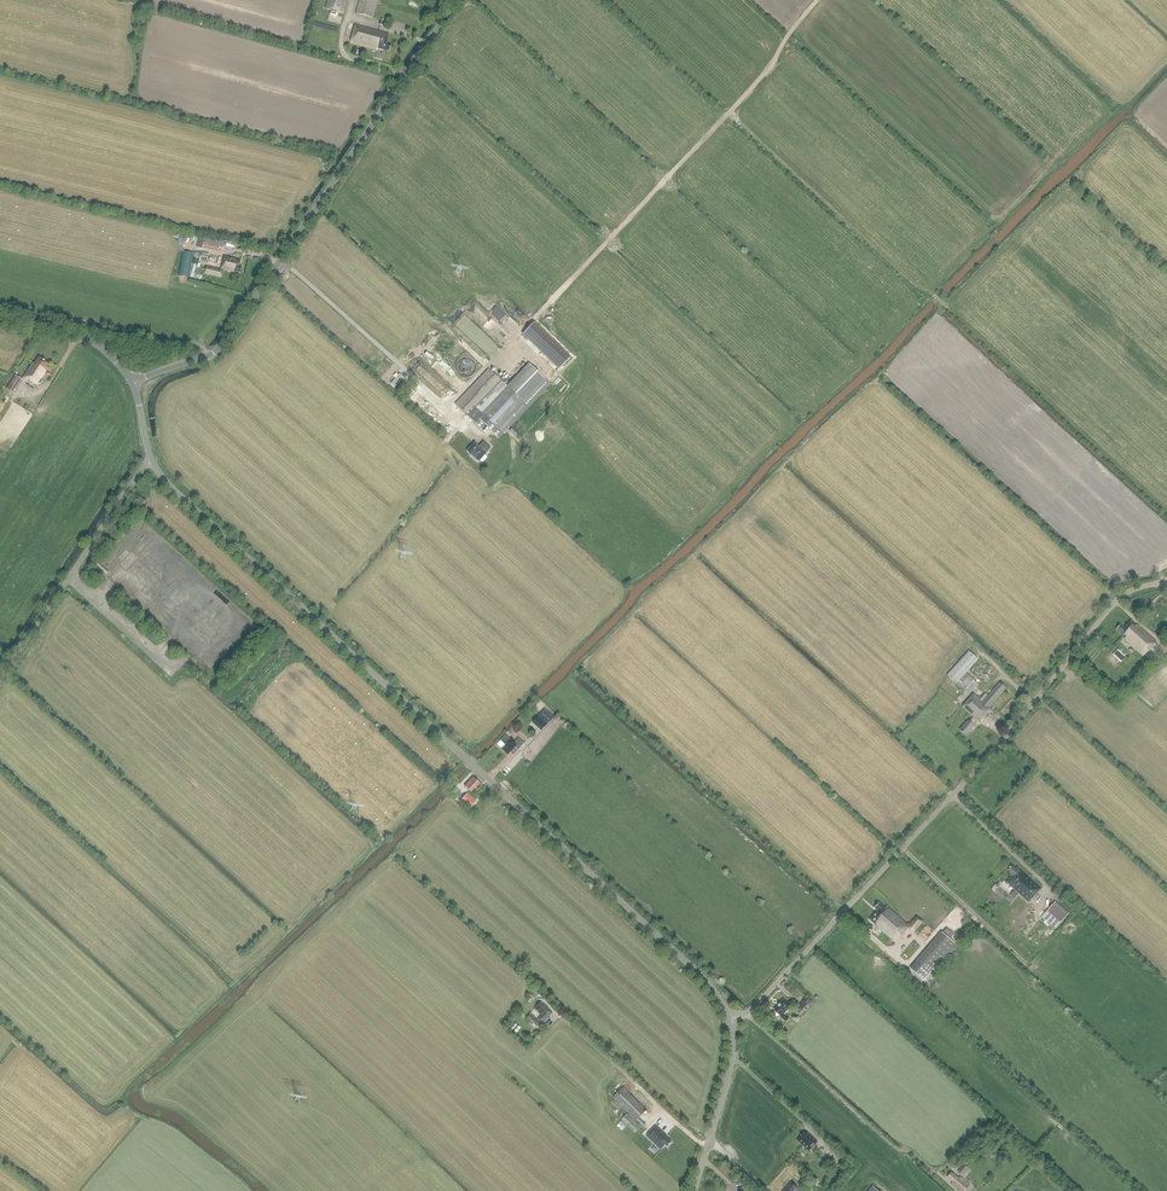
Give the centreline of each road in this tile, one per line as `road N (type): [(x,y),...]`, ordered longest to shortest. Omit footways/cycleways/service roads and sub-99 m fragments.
road 1 (tertiary): [(728,1020),(704,979),(174,490),(150,457)]
road 2 (tertiary): [(728,1020),(757,1005),(952,796),(1117,600),(1166,580)]
road 3 (unclassified): [(130,380),(206,357),(223,342),(455,0)]
road 4 (unclassified): [(0,677),(150,457)]
road 5 (track): [(747,1012),(892,1145),(937,1175)]
road 6 (track): [(707,1147),(541,999)]
road 7 (tertiary): [(694,1190),(731,1061),(728,1020)]
road 8 (track): [(903,848),(1027,965)]
road 9 (tertiary): [(130,380),(92,342),(0,317)]

